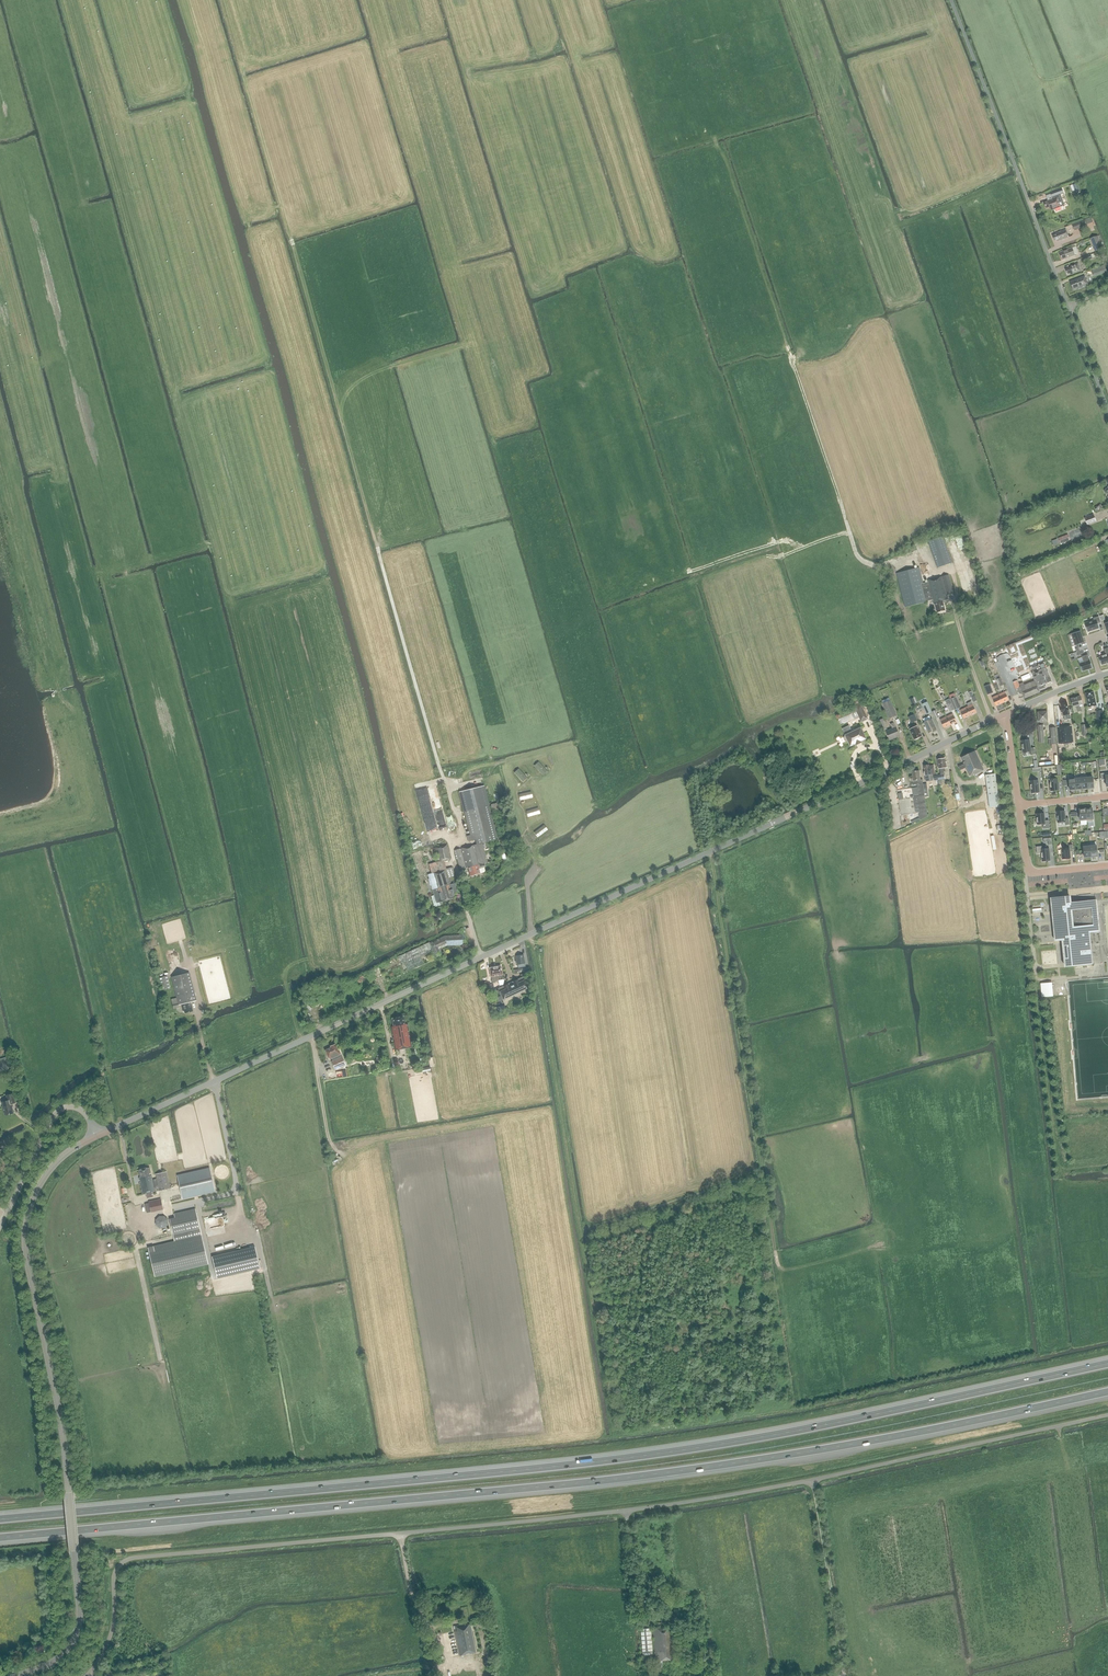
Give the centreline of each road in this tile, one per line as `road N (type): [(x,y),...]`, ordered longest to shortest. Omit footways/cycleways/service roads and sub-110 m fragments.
road 1 (unclassified): [(85,1675),(111,1636),(115,1573),(129,1558),(627,1511),(1107,1415)]
road 2 (motorway): [(1107,1363),(686,1450),(0,1519)]
road 3 (motorway): [(0,1538),(696,1469),(1107,1391)]
road 4 (tertiary): [(97,1136),(1003,716)]
road 5 (tertiary): [(19,1675),(67,1651),(80,1613),(63,1429),(26,1225),(50,1170),(97,1136)]
road 6 (track): [(531,935),(613,1431)]
road 7 (unclassified): [(1107,409),(951,0)]
road 8 (track): [(710,852),(777,1254)]
road 9 (unclassified): [(0,1225),(56,1113),(81,1110),(97,1136)]
road 10 (track): [(1008,0),(1045,78),(1107,57)]
road 11 (residential): [(1018,806),(1027,872),(1107,865)]
road 12 (track): [(449,1668),(408,1579),(400,1533)]
road 13 (track): [(991,721),(956,596)]

